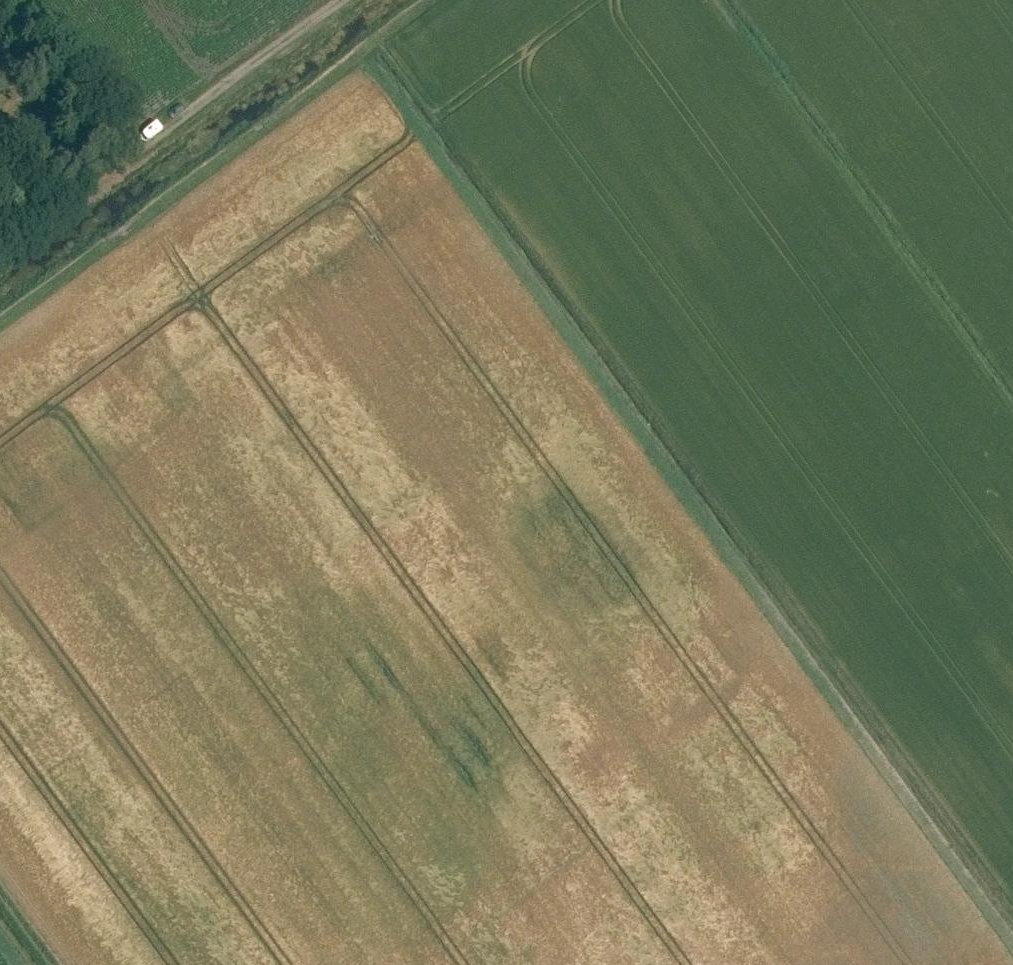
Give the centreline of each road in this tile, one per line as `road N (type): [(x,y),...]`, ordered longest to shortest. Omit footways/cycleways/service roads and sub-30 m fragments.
road 1 (track): [(346,0),(0,254)]

